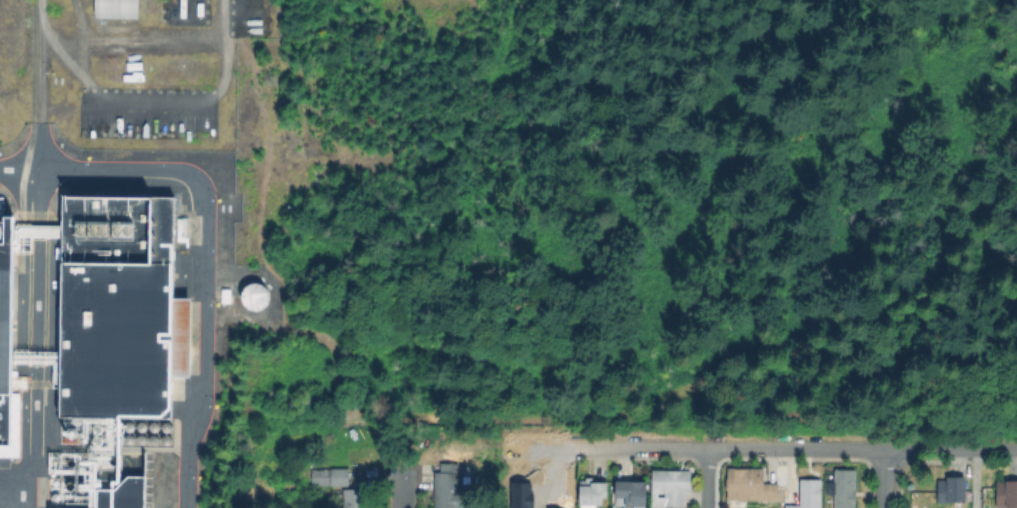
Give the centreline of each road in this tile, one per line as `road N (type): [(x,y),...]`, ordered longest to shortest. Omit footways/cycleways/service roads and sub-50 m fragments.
road 1 (residential): [(1016,447),(575,446)]

